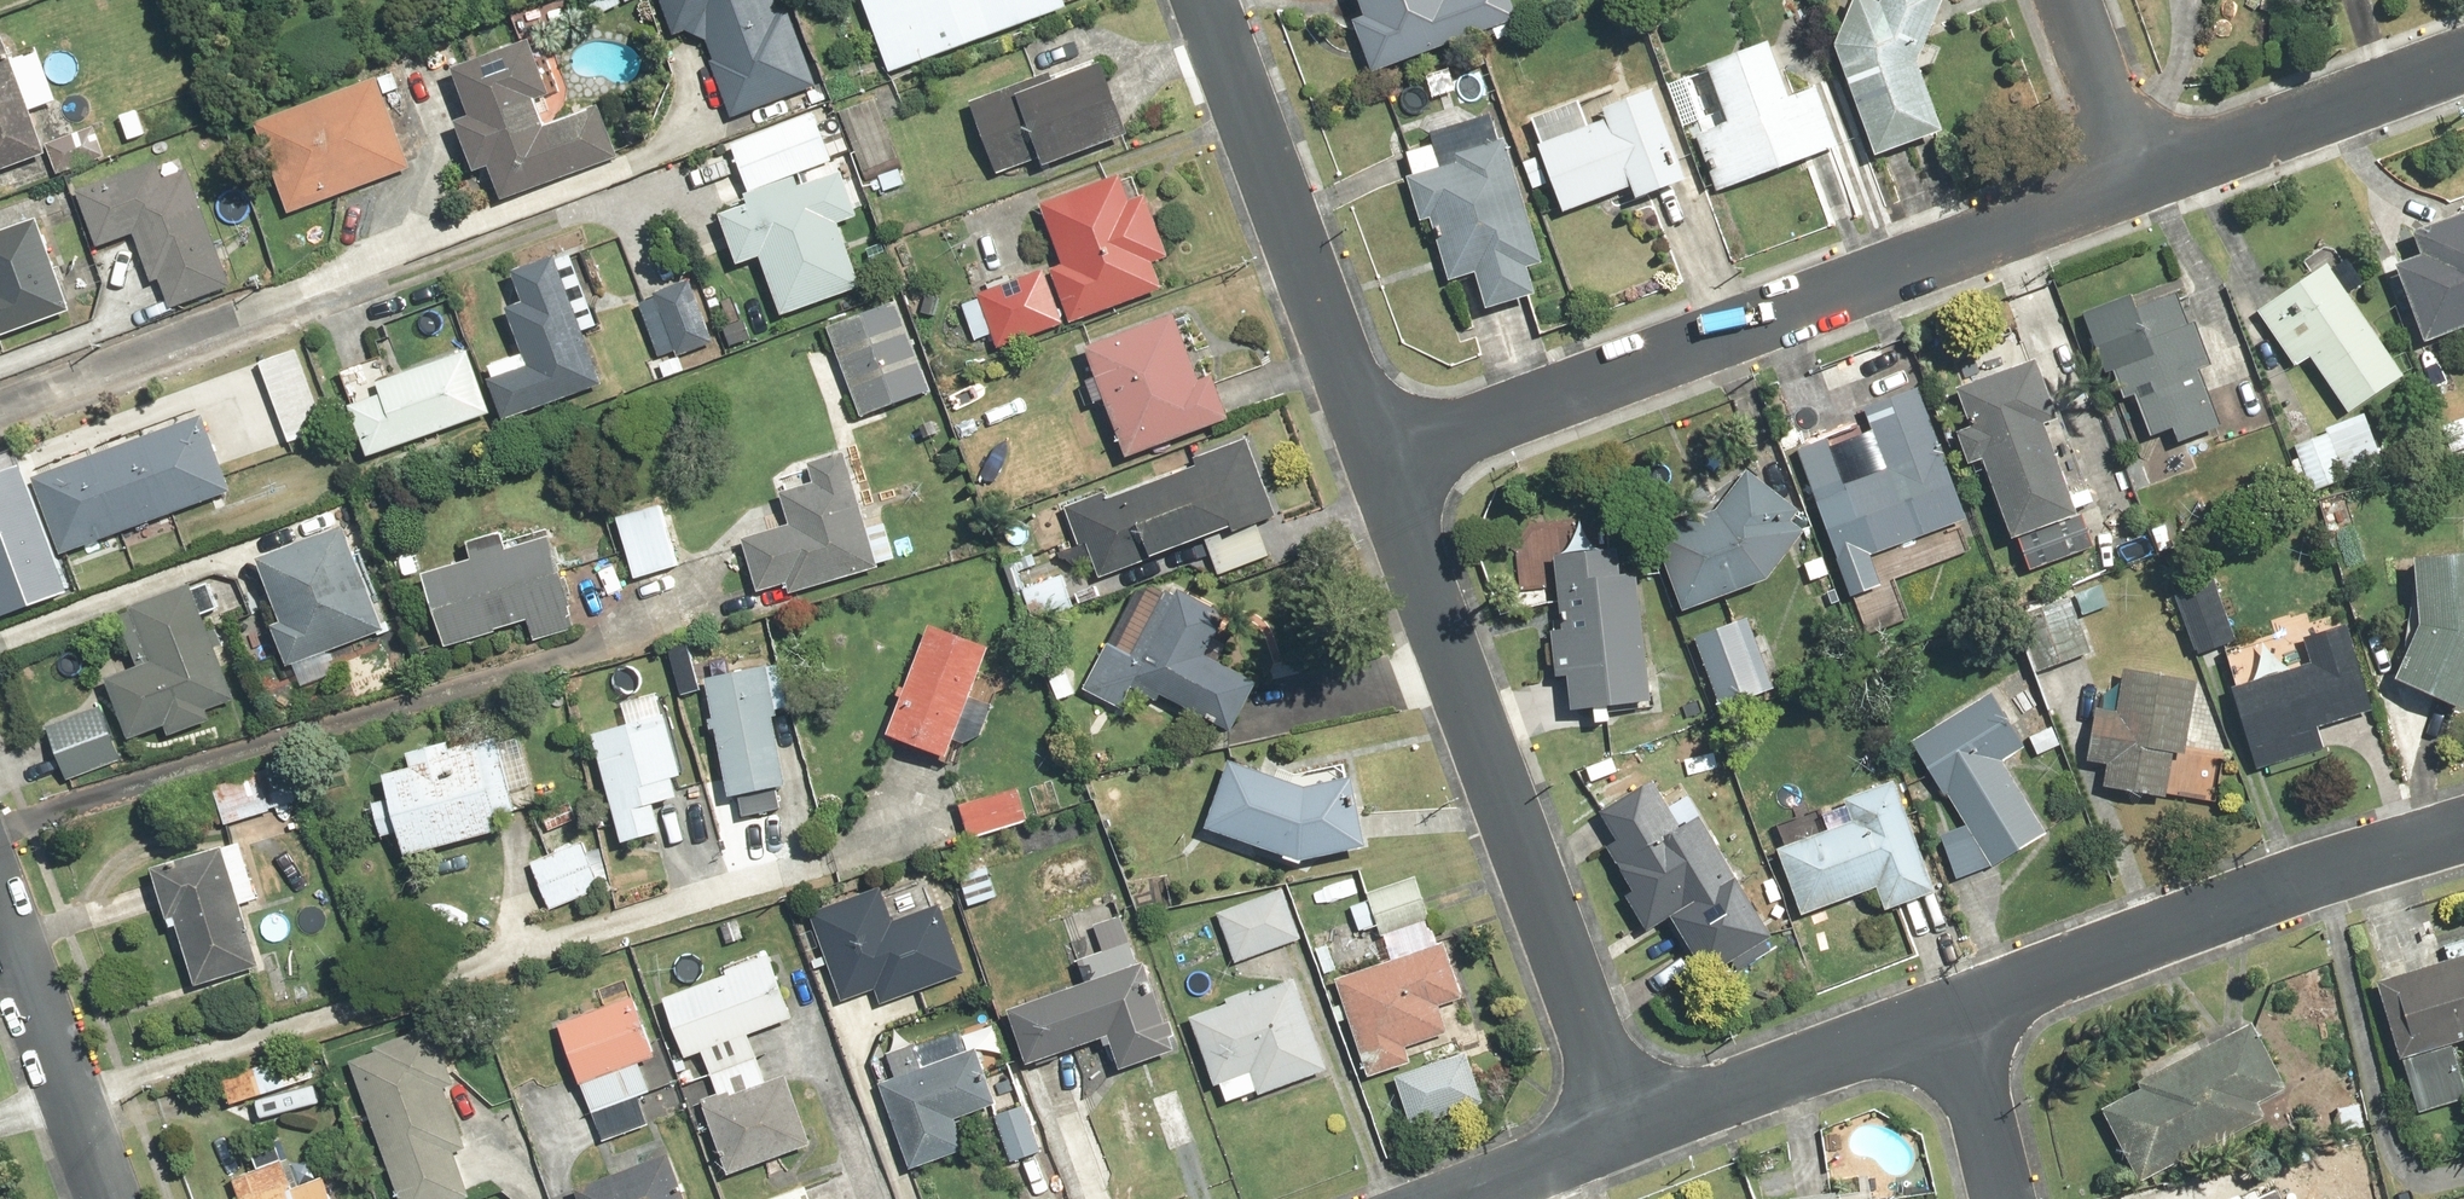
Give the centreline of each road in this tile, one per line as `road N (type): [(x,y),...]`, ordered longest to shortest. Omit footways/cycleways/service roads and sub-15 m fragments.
road 1 (residential): [(1374,460),(2137,178)]
road 2 (residential): [(1374,460),(1631,1137)]
road 3 (residential): [(1948,1021),(2463,835)]
road 4 (residential): [(1203,0),(1374,460)]
road 5 (residential): [(2137,178),(2463,57)]
road 6 (residential): [(1631,1137),(1948,1021)]
road 7 (residential): [(0,925),(105,1198)]
road 8 (residential): [(2073,0),(2137,178)]
road 9 (residential): [(1993,1198),(1948,1021)]
road 10 (residential): [(1465,1198),(1631,1137)]

